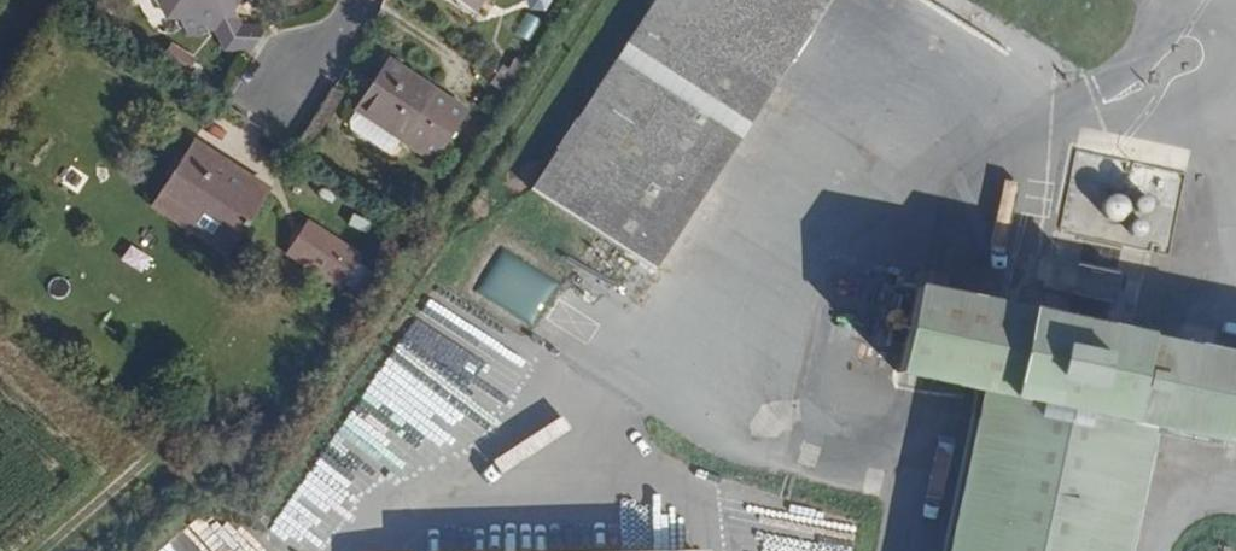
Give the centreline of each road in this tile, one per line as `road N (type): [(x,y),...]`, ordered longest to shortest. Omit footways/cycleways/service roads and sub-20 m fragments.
road 1 (track): [(151,455),(43,550)]

